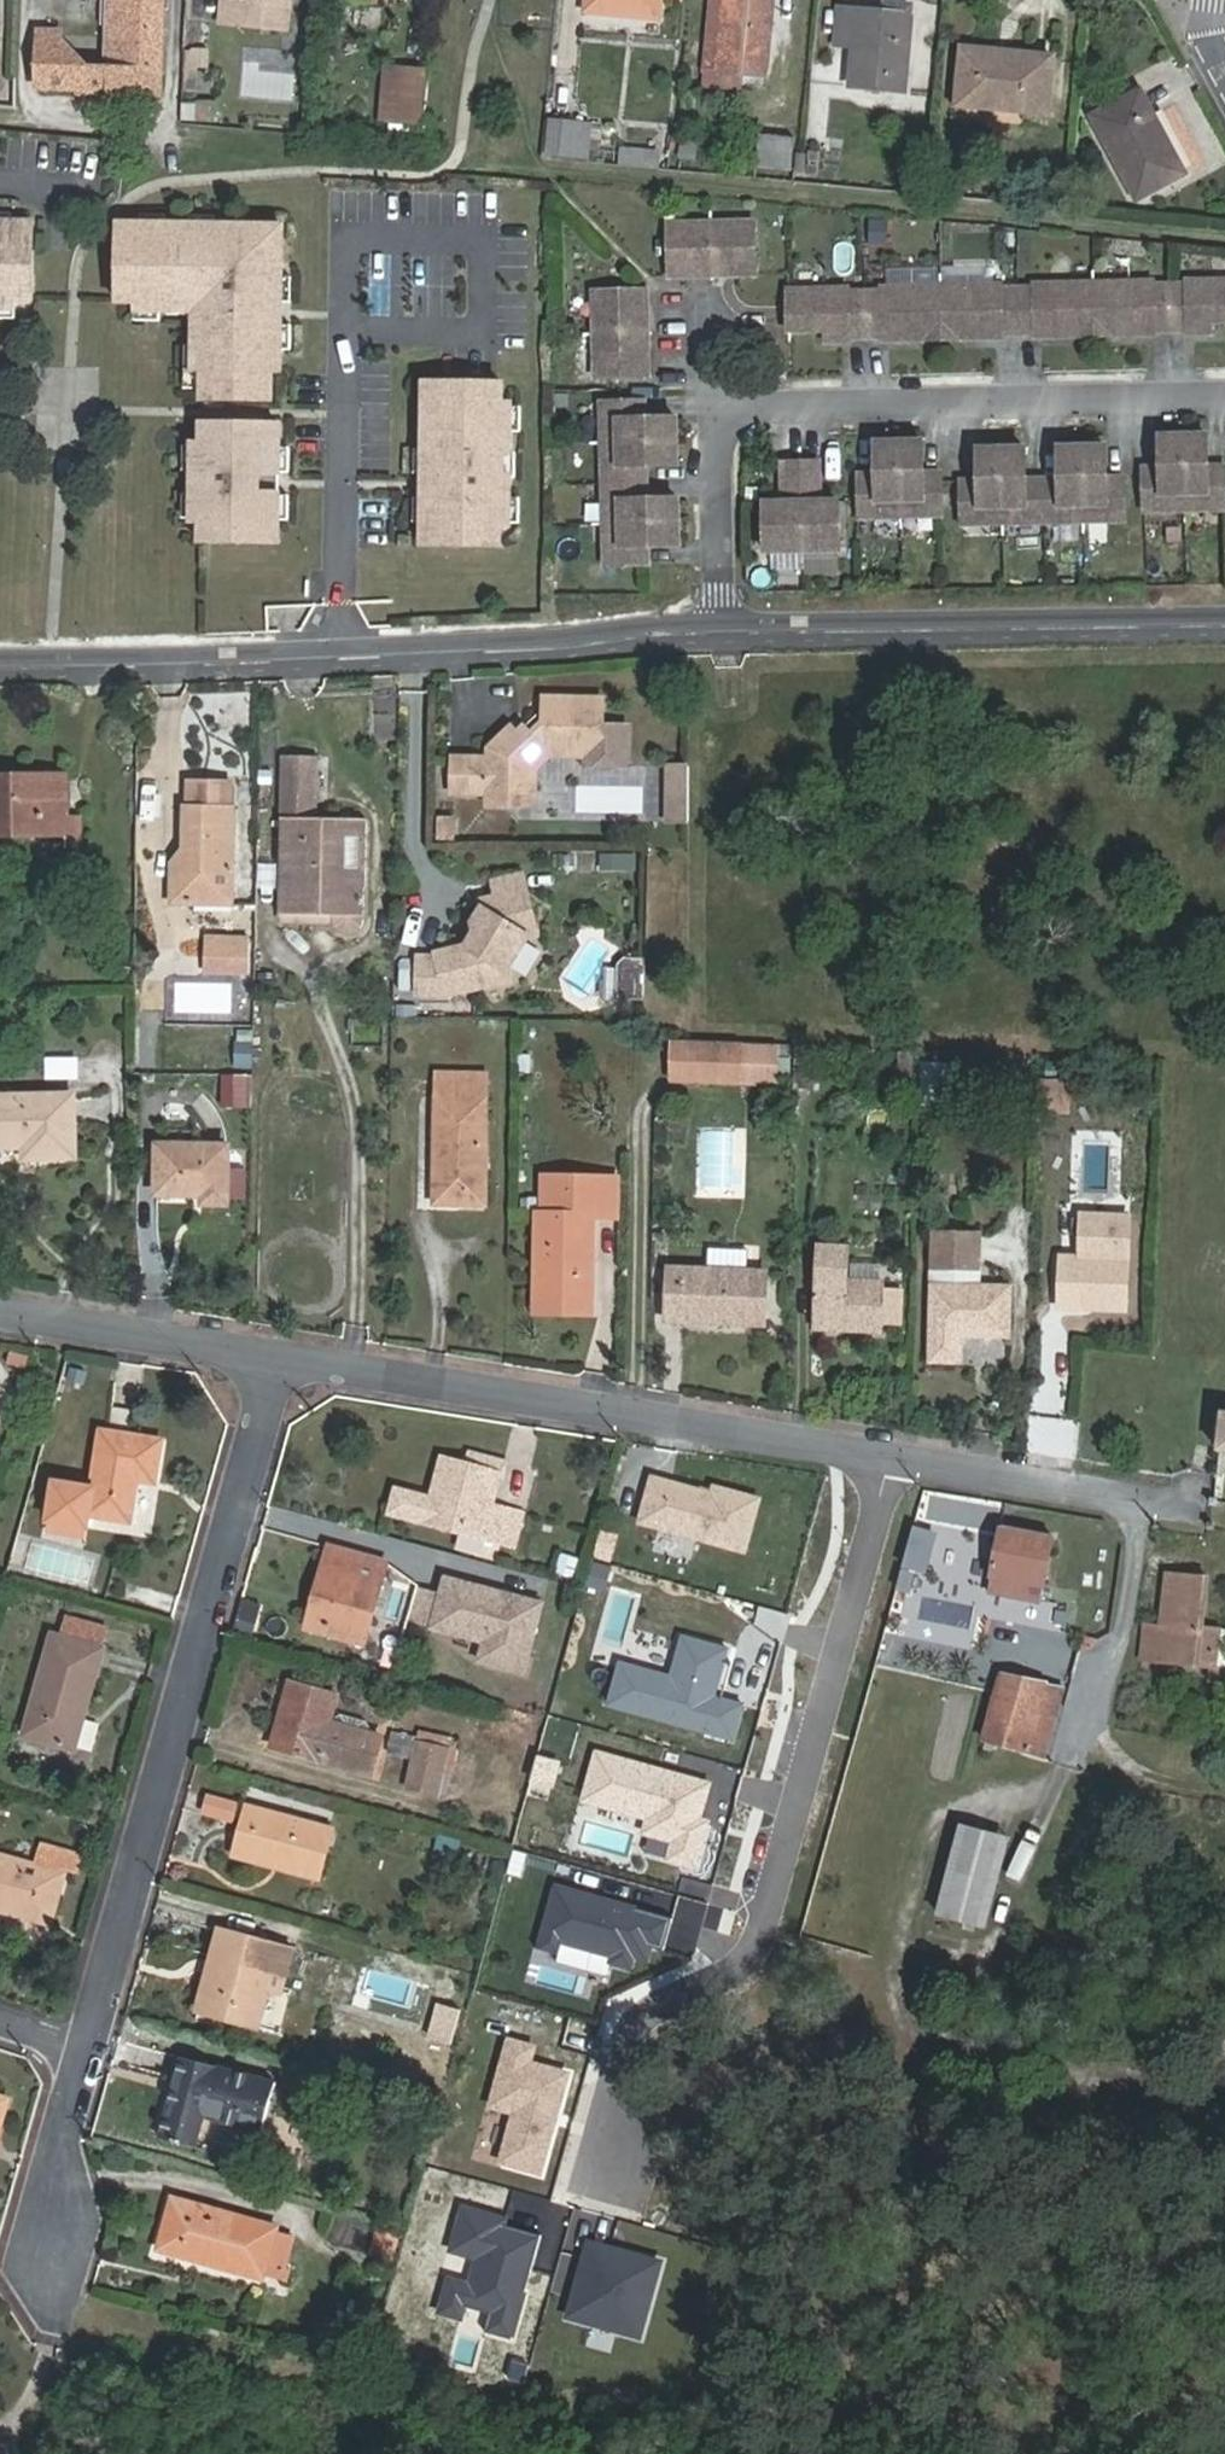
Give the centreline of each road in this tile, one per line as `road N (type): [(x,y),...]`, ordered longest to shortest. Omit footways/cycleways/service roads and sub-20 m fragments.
road 1 (residential): [(594,2153),(631,2019),(756,1958),(886,1452)]
road 2 (residential): [(0,657),(720,622)]
road 3 (residential): [(292,1356),(87,2044)]
road 4 (residential): [(292,1356),(886,1452)]
road 5 (residential): [(1224,396),(719,414)]
road 6 (residential): [(720,622),(1224,617)]
road 7 (residential): [(0,1311),(292,1356)]
road 8 (residential): [(886,1452),(1142,1500)]
road 9 (residential): [(87,2044),(58,2151),(58,2263)]
road 10 (residential): [(719,414),(720,622)]
road 11 (residential): [(1093,1716),(1121,1761),(1224,1794)]

